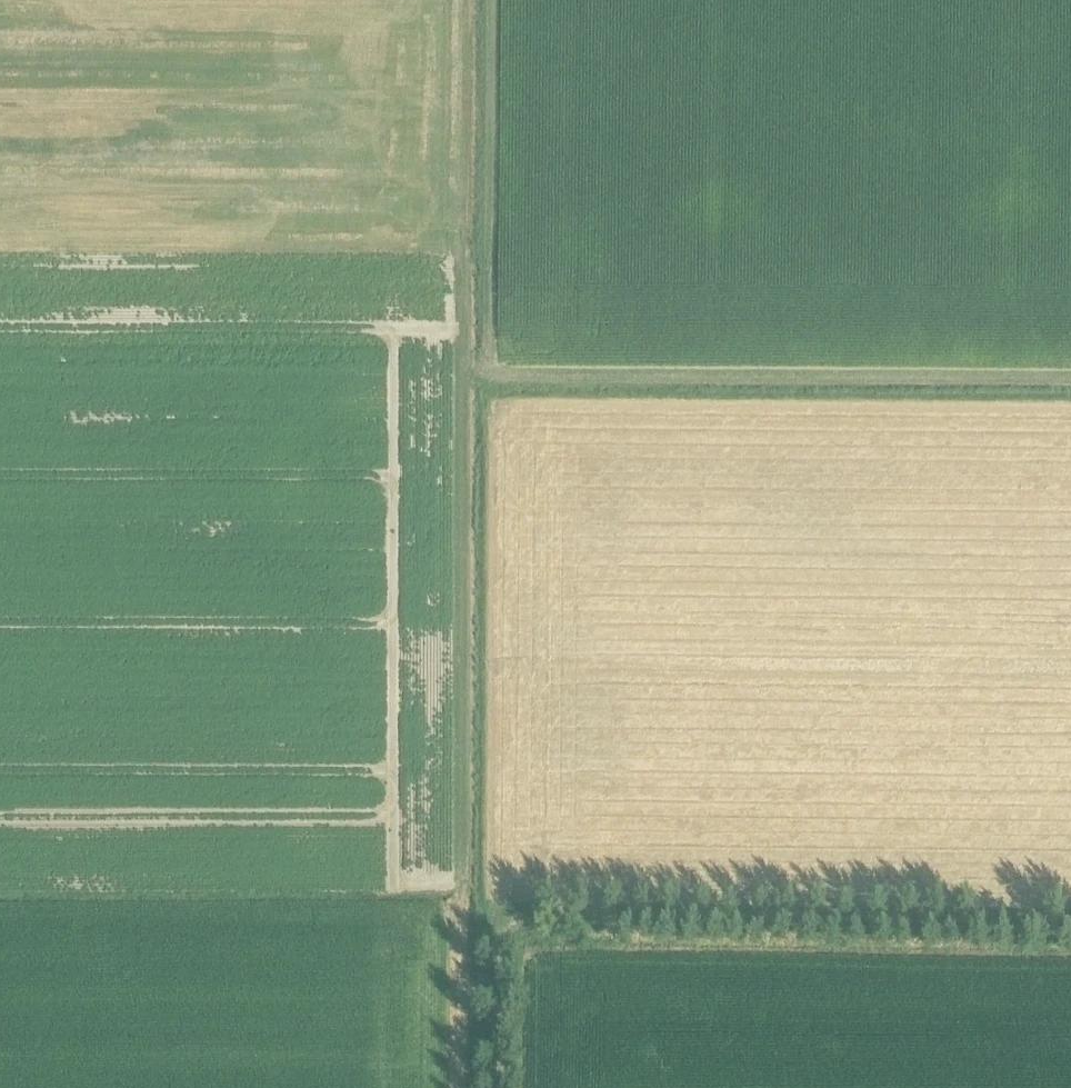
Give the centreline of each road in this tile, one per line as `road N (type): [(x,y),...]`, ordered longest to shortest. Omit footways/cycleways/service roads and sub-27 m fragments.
road 1 (track): [(493,1087),(496,952),(503,935),(523,923),(1070,929)]

